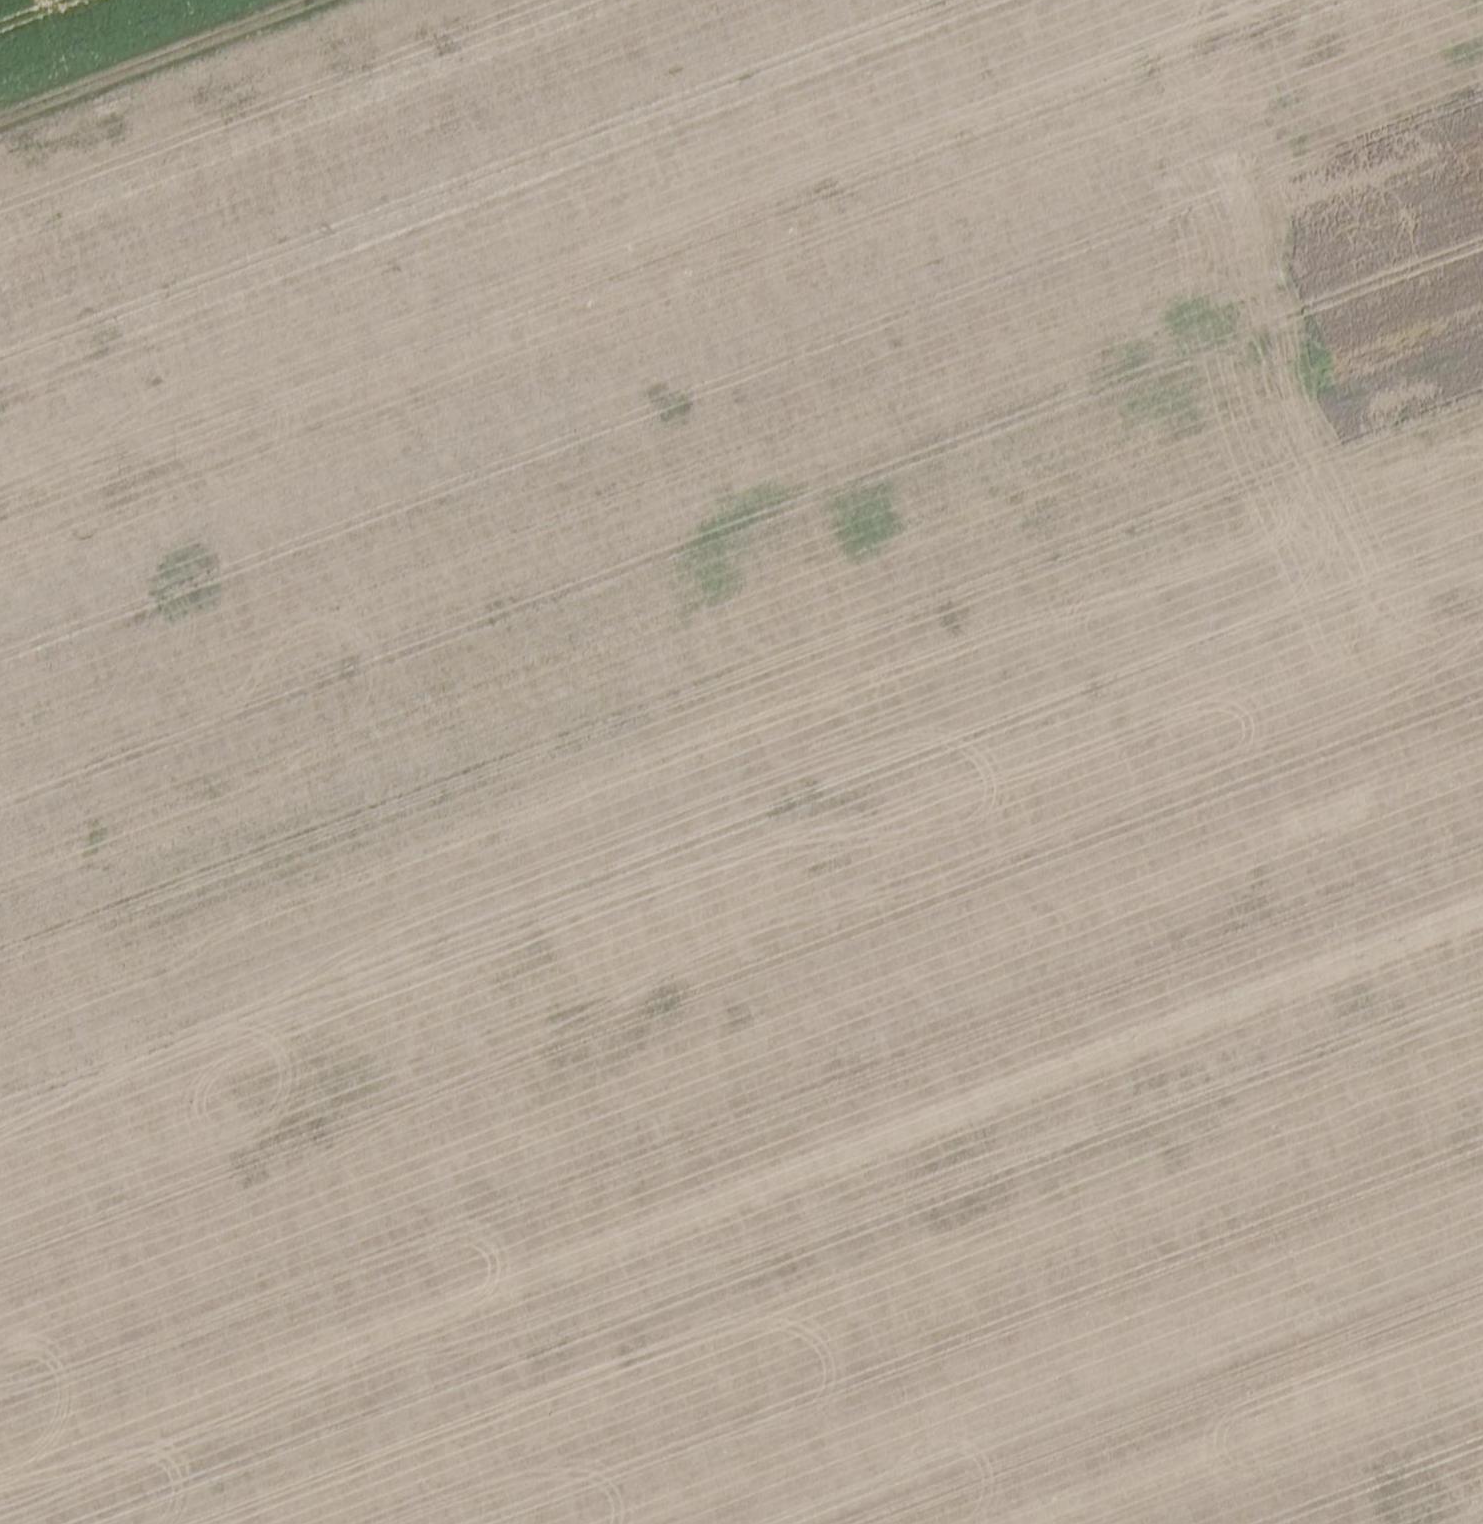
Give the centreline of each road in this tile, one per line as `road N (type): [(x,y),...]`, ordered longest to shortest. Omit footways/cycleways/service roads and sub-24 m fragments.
road 1 (track): [(319,0),(0,122)]

